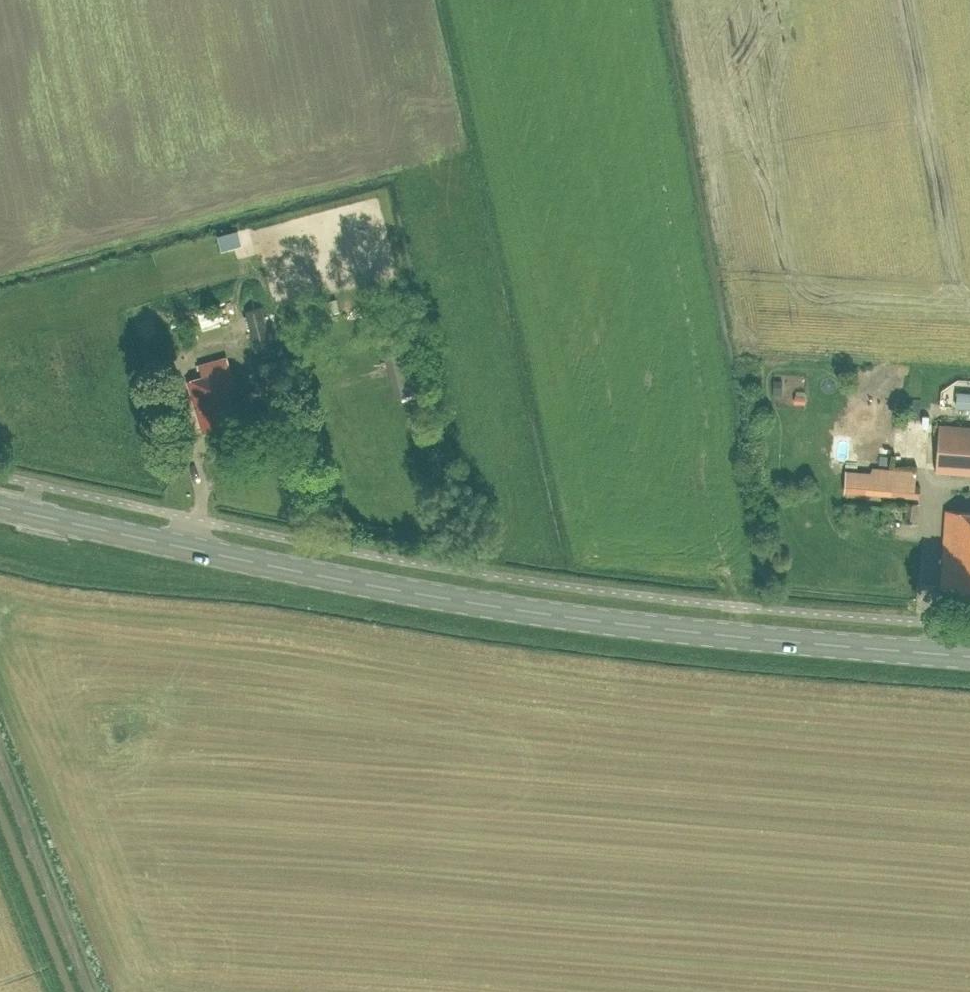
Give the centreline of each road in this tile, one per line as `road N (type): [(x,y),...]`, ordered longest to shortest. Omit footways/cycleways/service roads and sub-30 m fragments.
road 1 (secondary): [(969,657),(677,633),(470,604),(0,507)]
road 2 (track): [(0,745),(97,991)]

